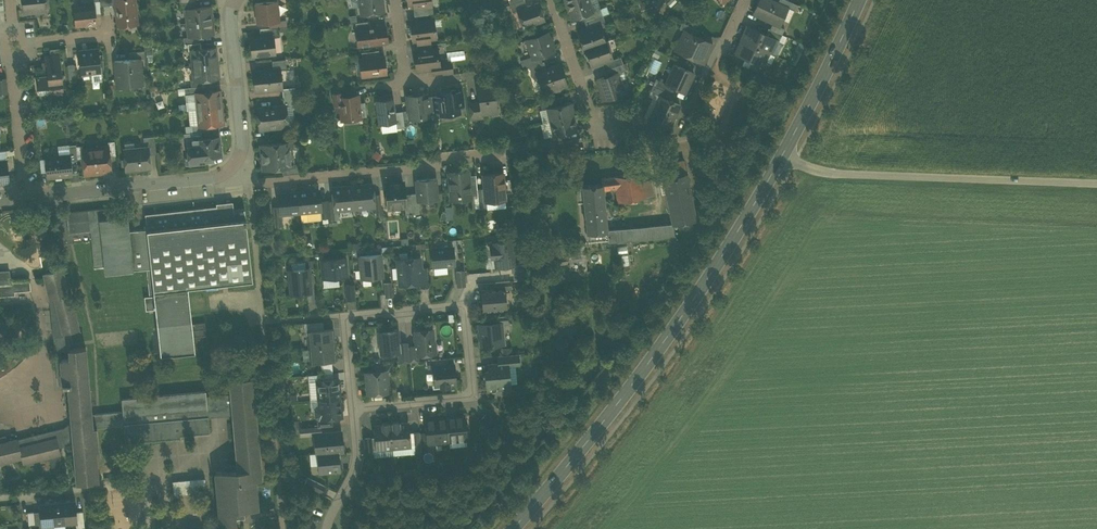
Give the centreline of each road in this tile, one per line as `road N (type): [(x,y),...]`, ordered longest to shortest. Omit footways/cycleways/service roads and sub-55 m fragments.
road 1 (secondary): [(513,528),(690,305),(784,156)]
road 2 (unclassified): [(1096,182),(831,173),(784,156)]
road 3 (residential): [(355,407),(346,314),(466,303),(474,397)]
road 4 (residential): [(248,172),(258,180),(508,149)]
road 5 (residential): [(30,196),(248,172)]
road 6 (secondary): [(784,156),(859,0)]
road 7 (residential): [(248,172),(230,0)]
road 8 (residential): [(615,141),(593,118),(553,0)]
road 9 (residential): [(16,43),(30,196)]
road 10 (residential): [(328,528),(355,470),(355,407)]

